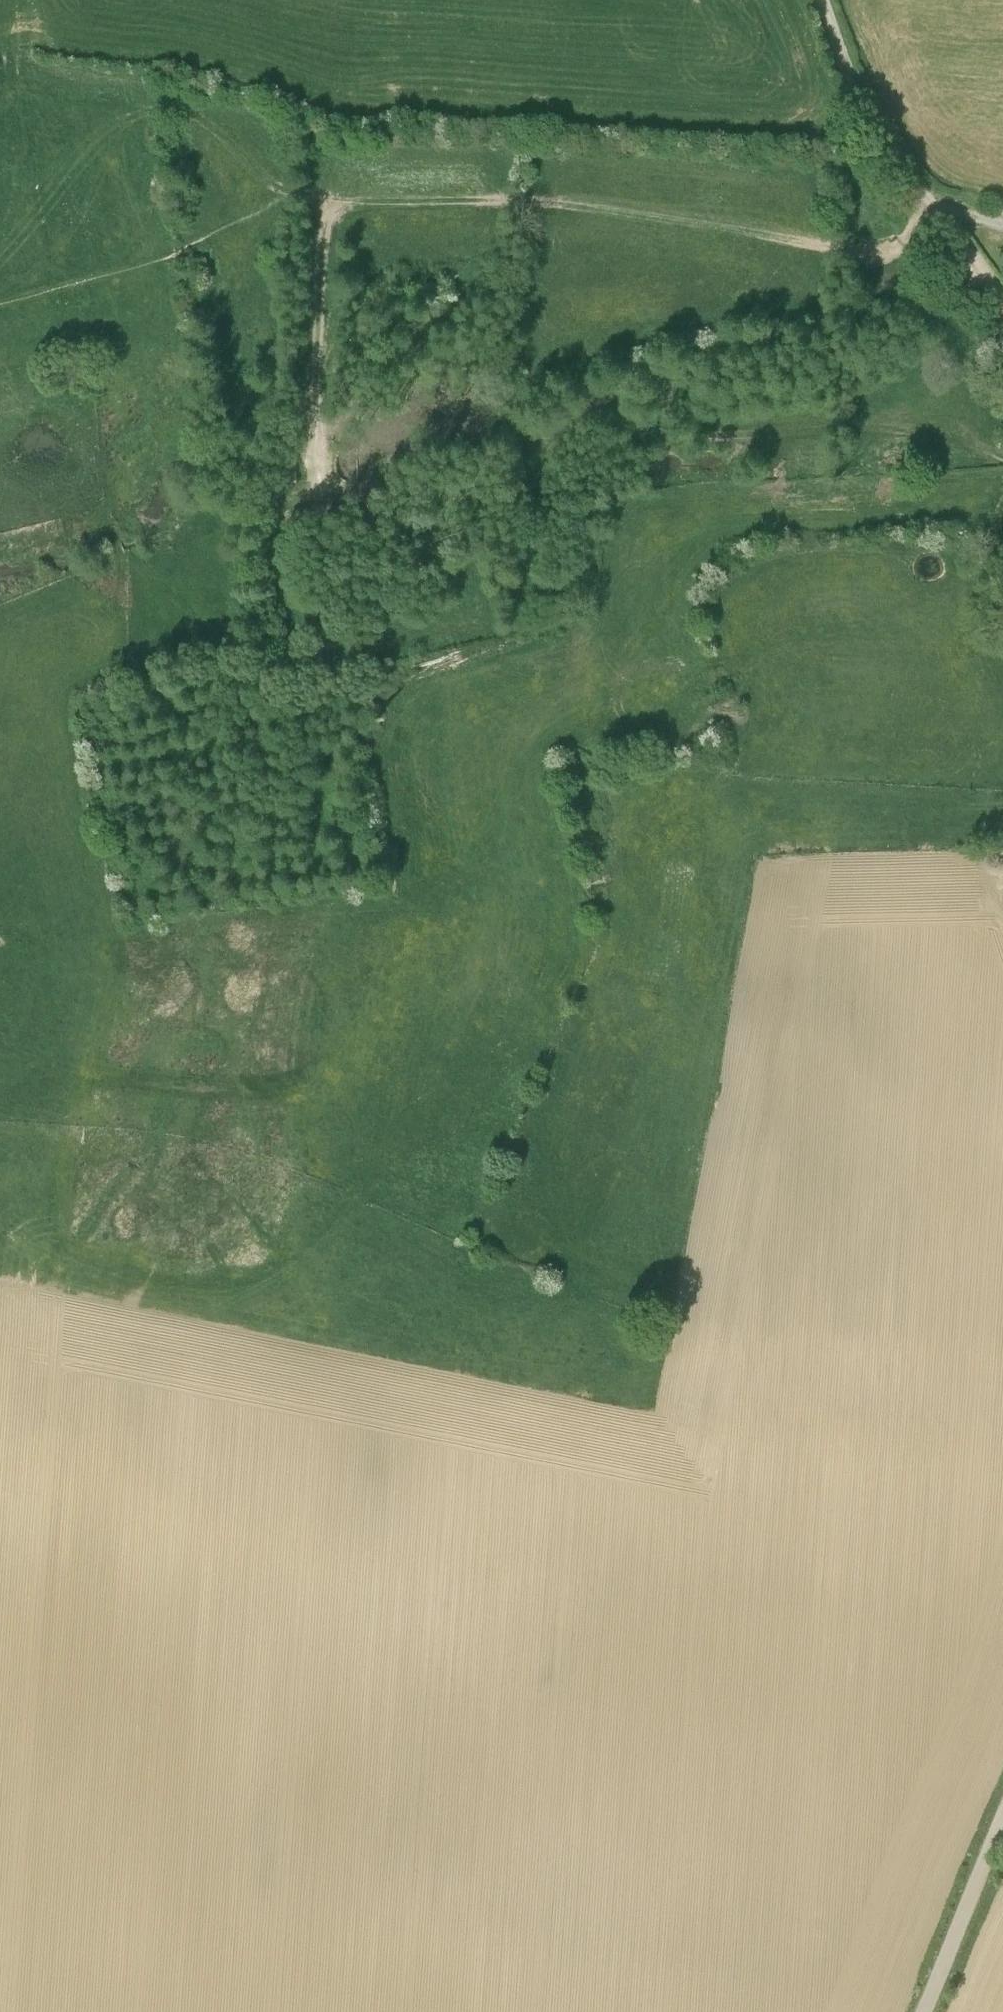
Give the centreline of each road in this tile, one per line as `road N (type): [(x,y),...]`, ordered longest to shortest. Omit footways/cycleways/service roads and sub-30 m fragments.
road 1 (unclassified): [(822,0),(877,130),(1002,304)]
road 2 (track): [(1002,1817),(923,2011)]

